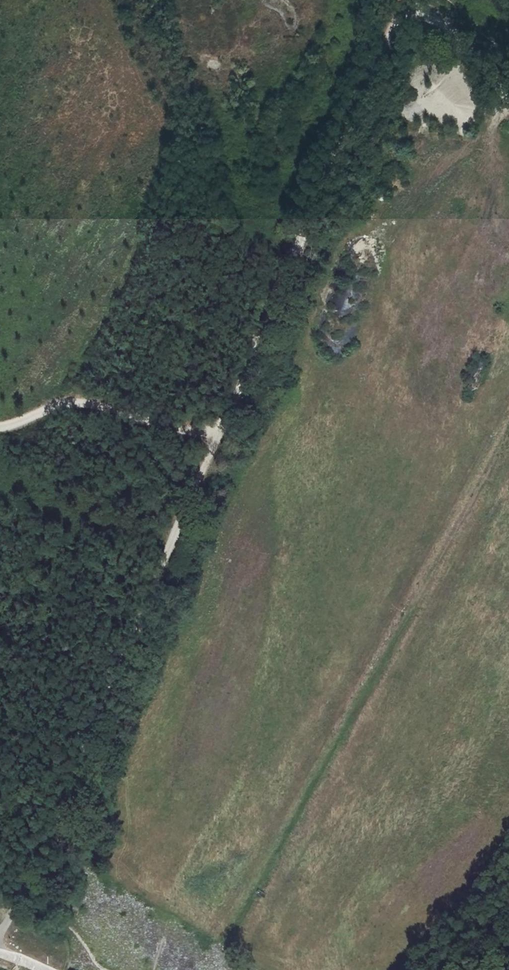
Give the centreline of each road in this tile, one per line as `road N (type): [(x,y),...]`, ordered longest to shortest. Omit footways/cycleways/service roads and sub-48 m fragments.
road 1 (track): [(0,936),(394,29),(411,7)]
road 2 (track): [(215,434),(79,401),(0,427)]
road 3 (track): [(411,7),(435,19),(508,94)]

